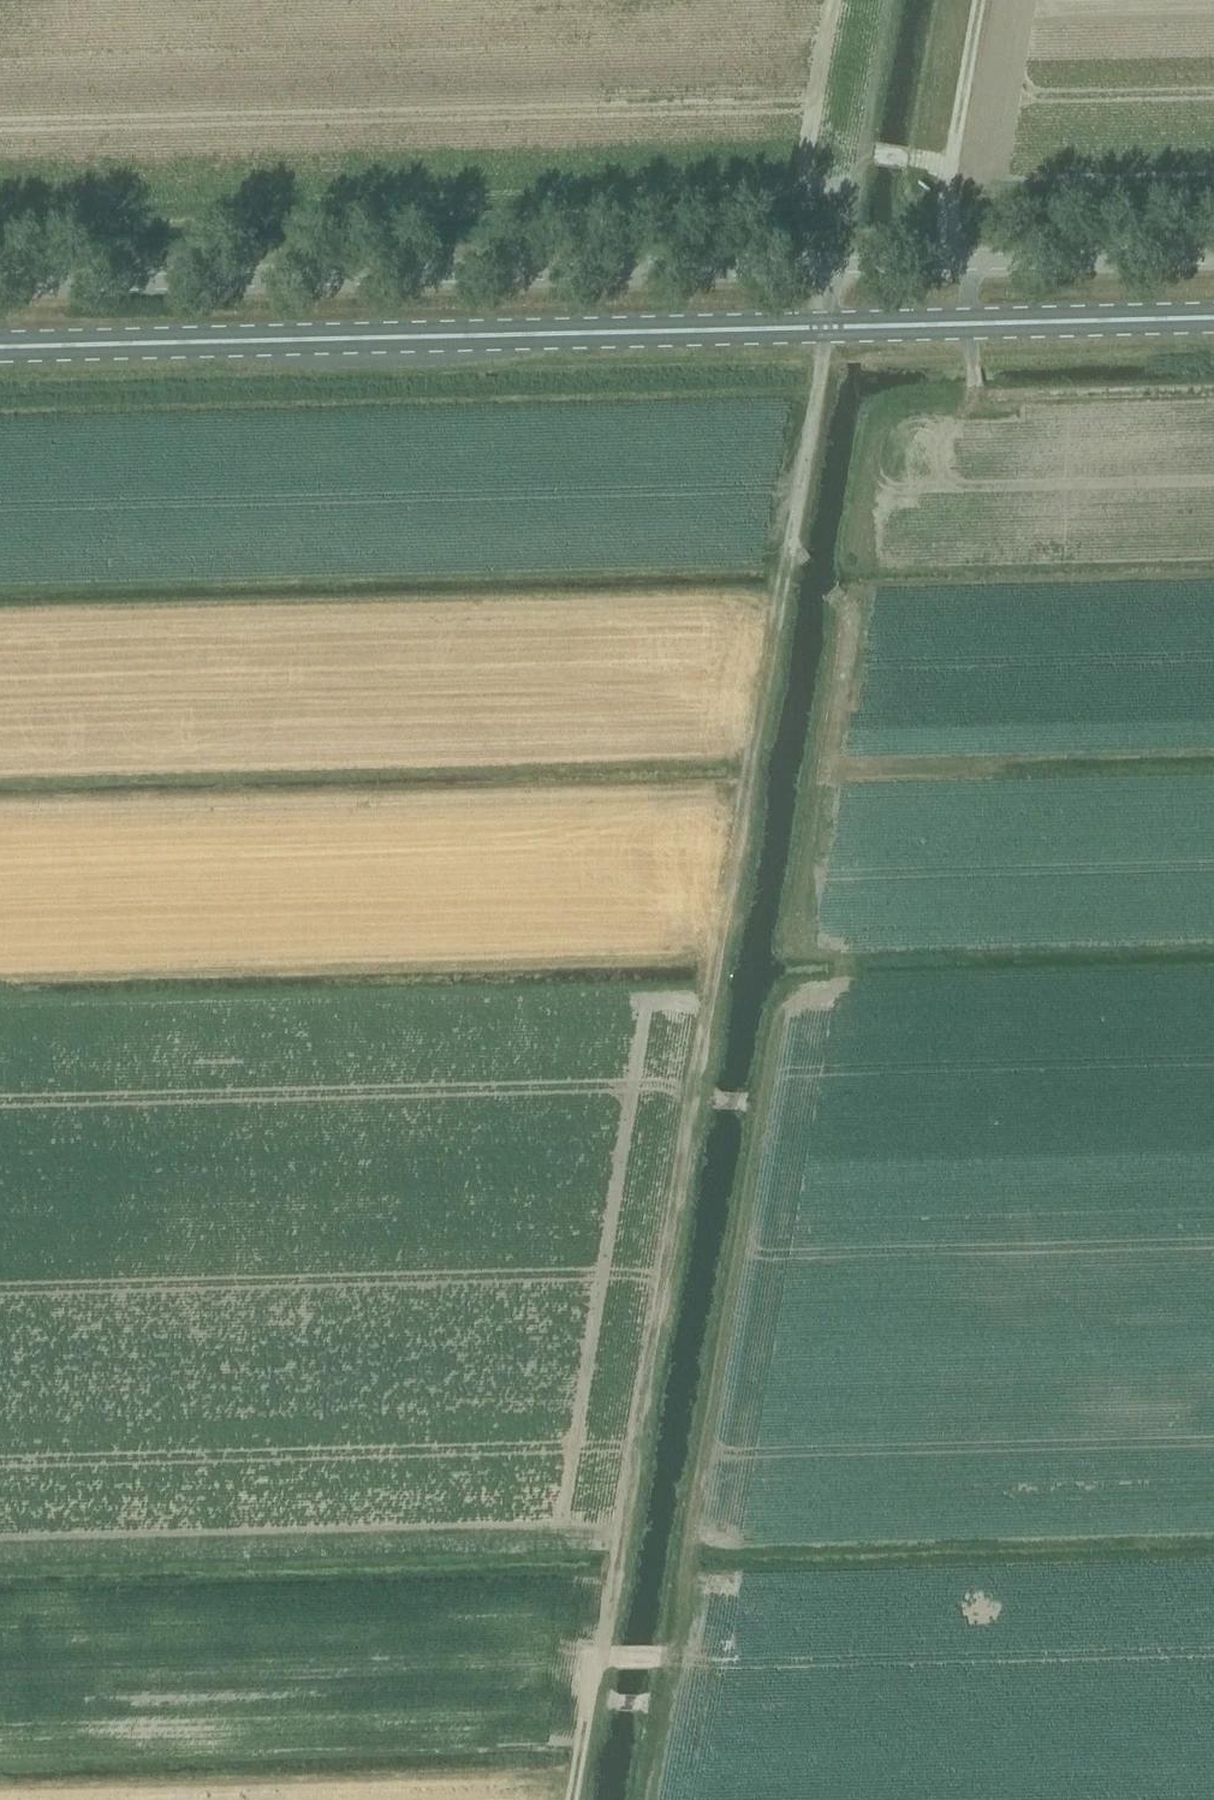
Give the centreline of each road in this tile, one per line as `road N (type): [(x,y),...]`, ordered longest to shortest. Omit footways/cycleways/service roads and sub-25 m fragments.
road 1 (secondary): [(1213,318),(0,347)]
road 2 (unclassified): [(0,287),(1213,258)]
road 3 (track): [(874,153),(951,169),(979,0)]

